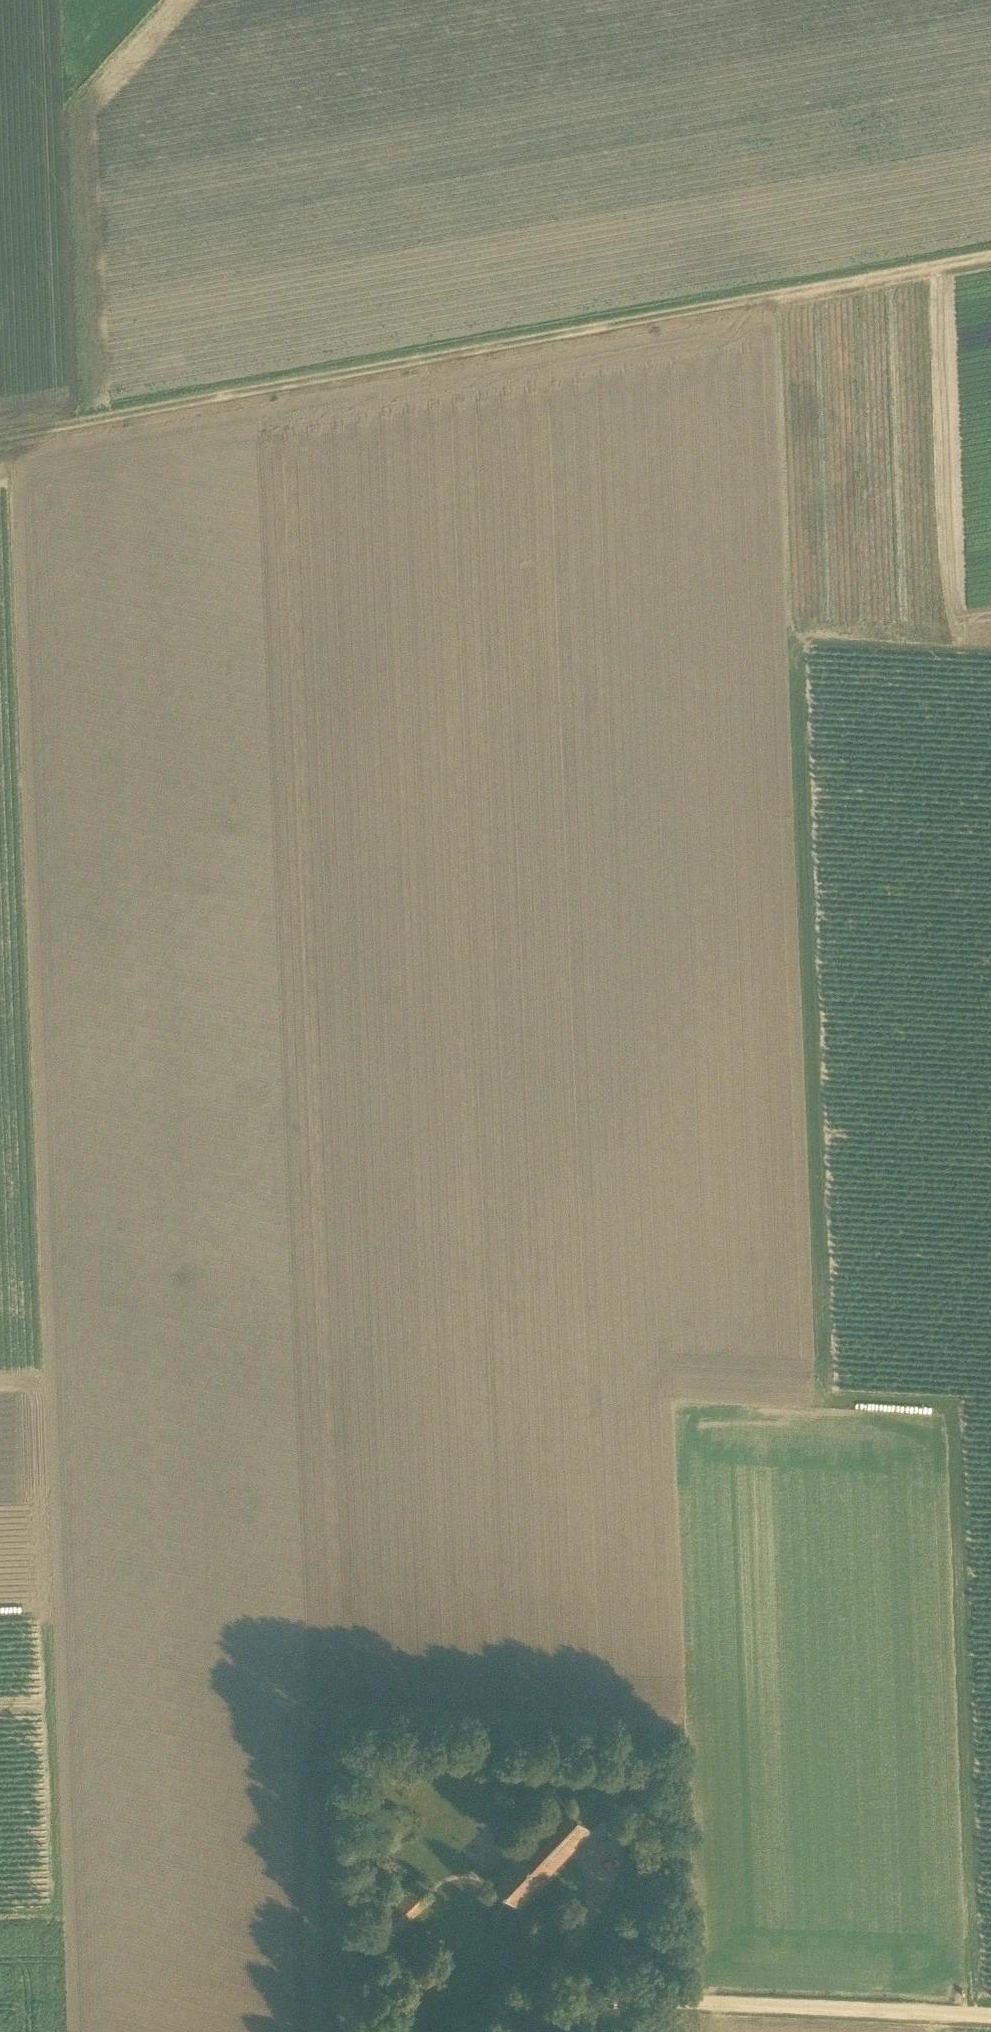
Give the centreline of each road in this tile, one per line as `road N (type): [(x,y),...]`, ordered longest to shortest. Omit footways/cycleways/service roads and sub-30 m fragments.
road 1 (track): [(0,442),(990,257)]
road 2 (track): [(500,2031),(550,2004),(618,2000),(990,2021)]

